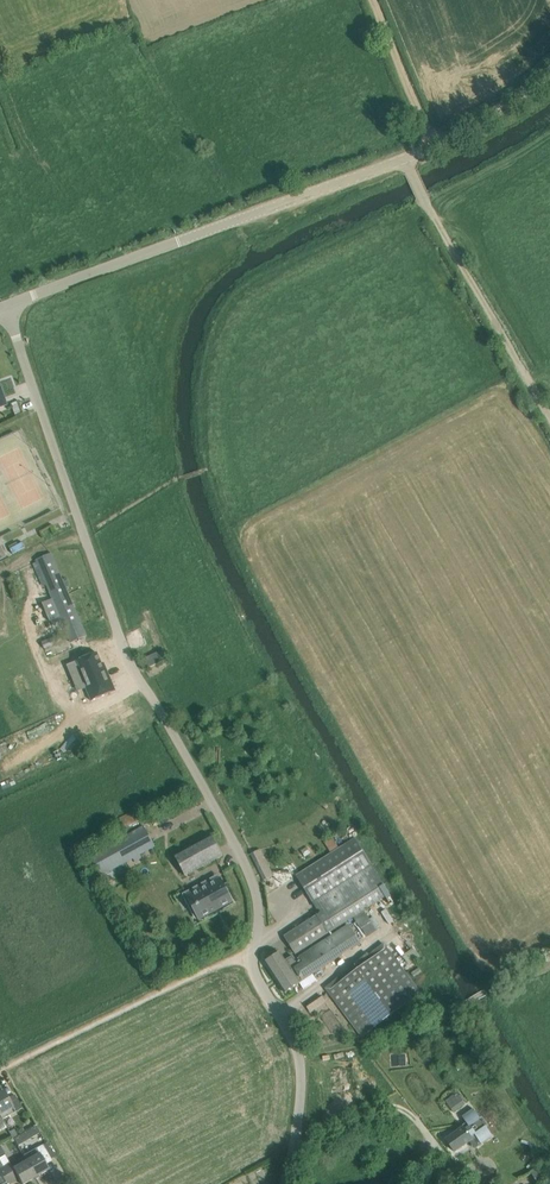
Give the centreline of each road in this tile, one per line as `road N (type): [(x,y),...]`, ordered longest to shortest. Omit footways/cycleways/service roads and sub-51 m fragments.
road 1 (unclassified): [(283,1183),(301,1078),(295,1044),(254,970),(254,886),(120,639),(6,306)]
road 2 (track): [(0,1068),(254,953)]
road 3 (tertiary): [(405,159),(178,242)]
road 4 (track): [(436,216),(549,414)]
road 5 (tertiary): [(6,306),(178,242)]
road 6 (tertiary): [(549,69),(483,120),(405,159)]
road 7 (track): [(434,146),(375,0)]
road 8 (track): [(83,531),(209,469)]

